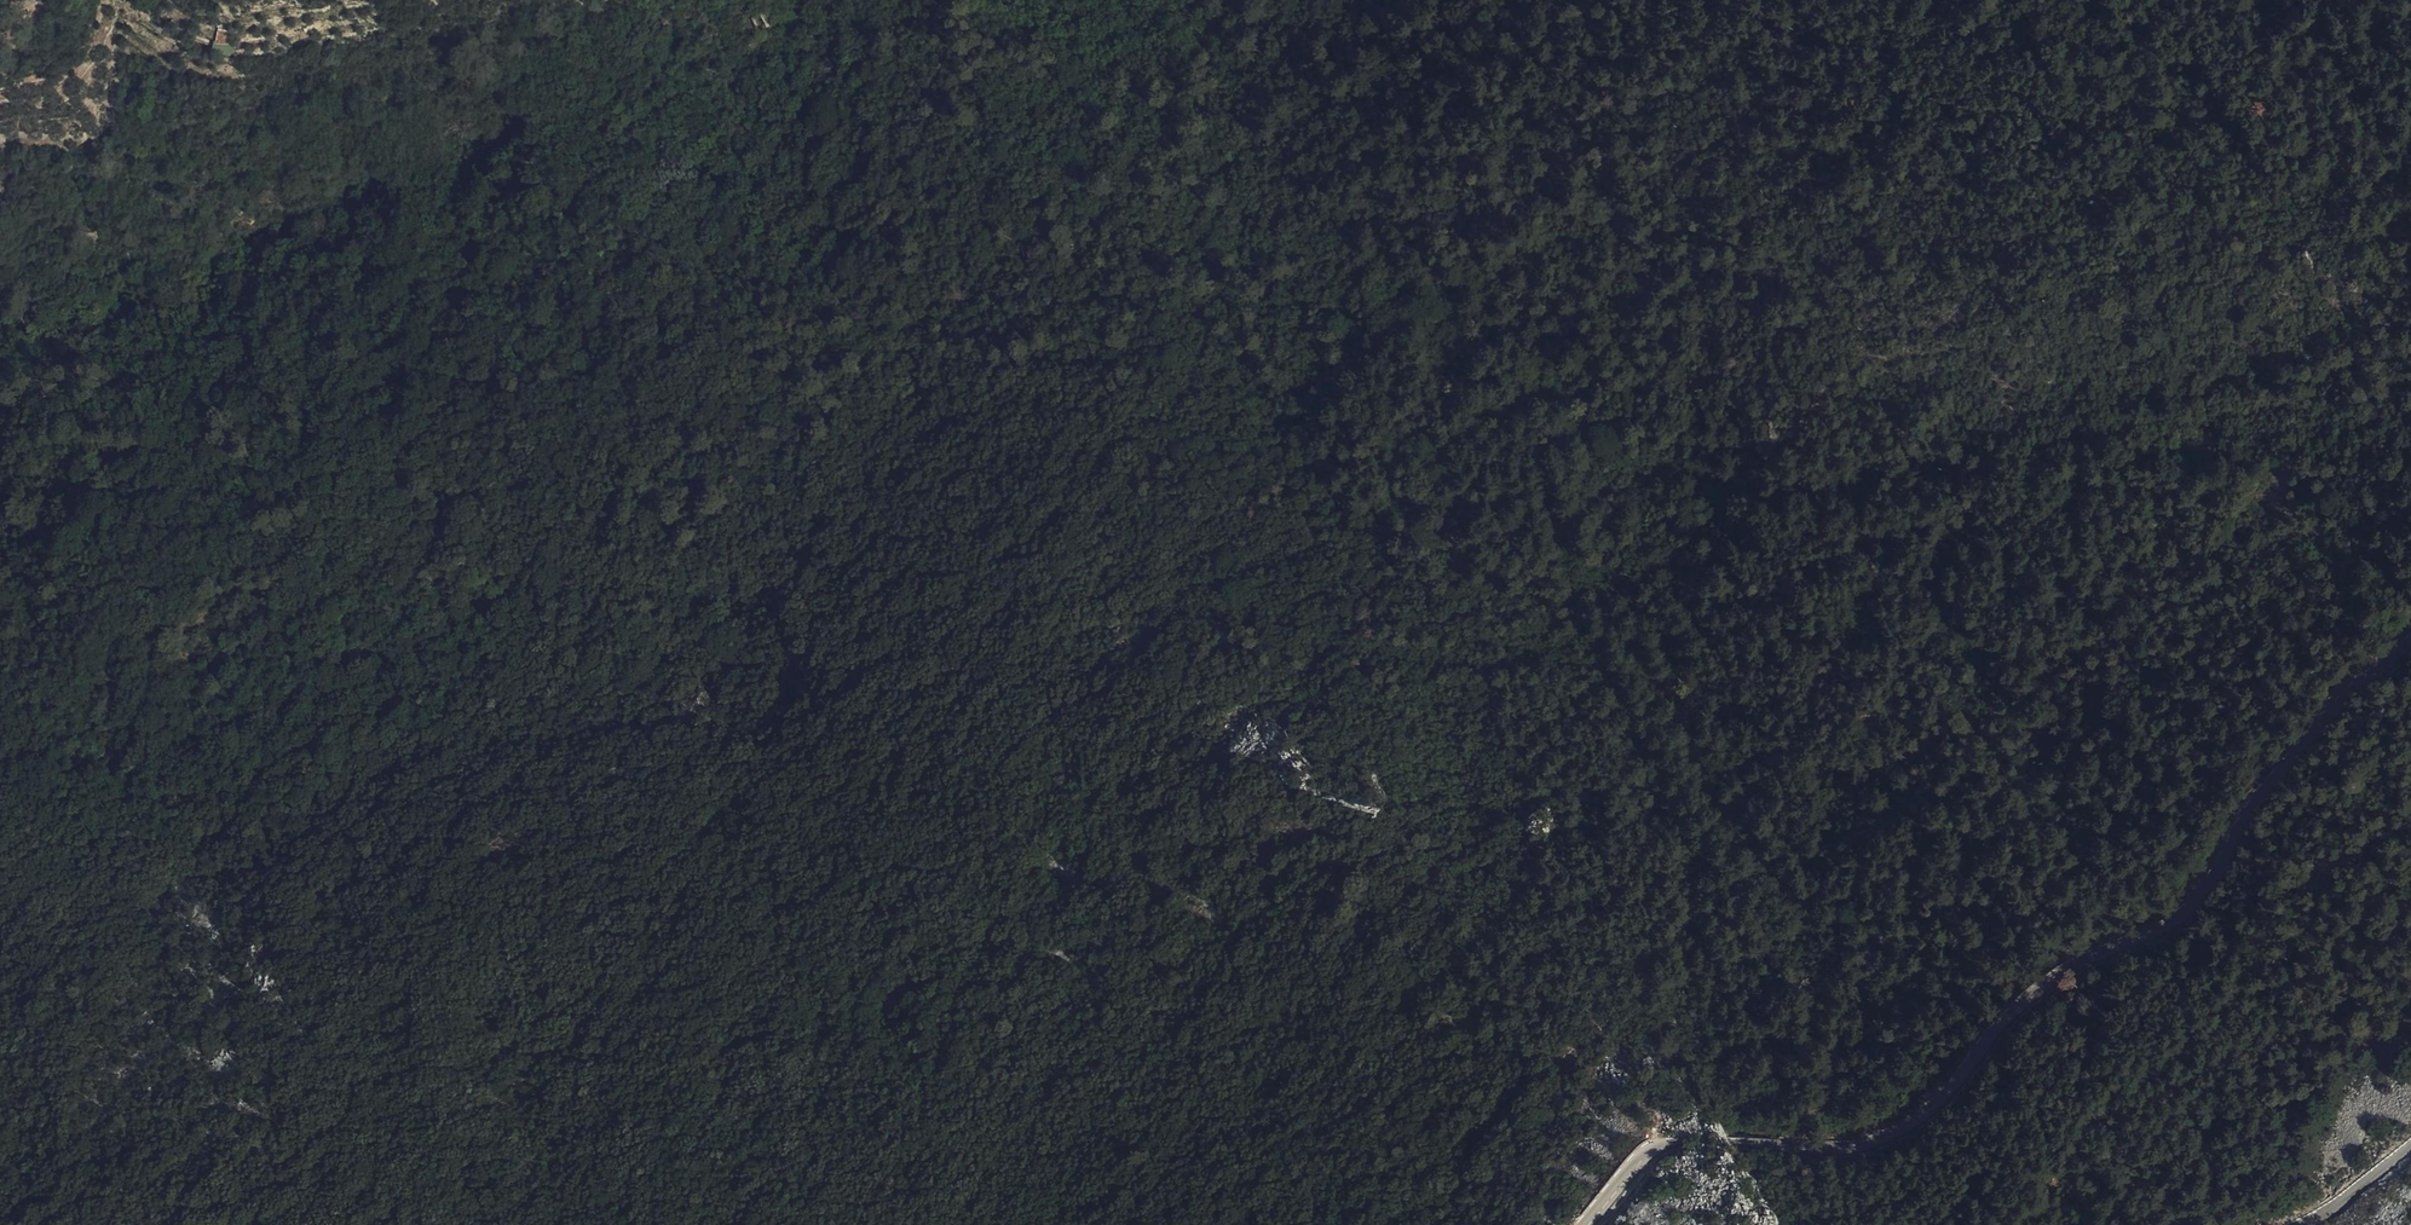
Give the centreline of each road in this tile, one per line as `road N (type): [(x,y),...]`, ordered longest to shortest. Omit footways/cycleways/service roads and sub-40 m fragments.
road 1 (tertiary): [(2410,638),(2348,685),(2265,783),(2201,894),(2173,924),(2067,971),(1890,1129),(1864,1141),(1655,1149),(1586,1224)]
road 2 (tertiary): [(2305,1224),(2410,1146)]

